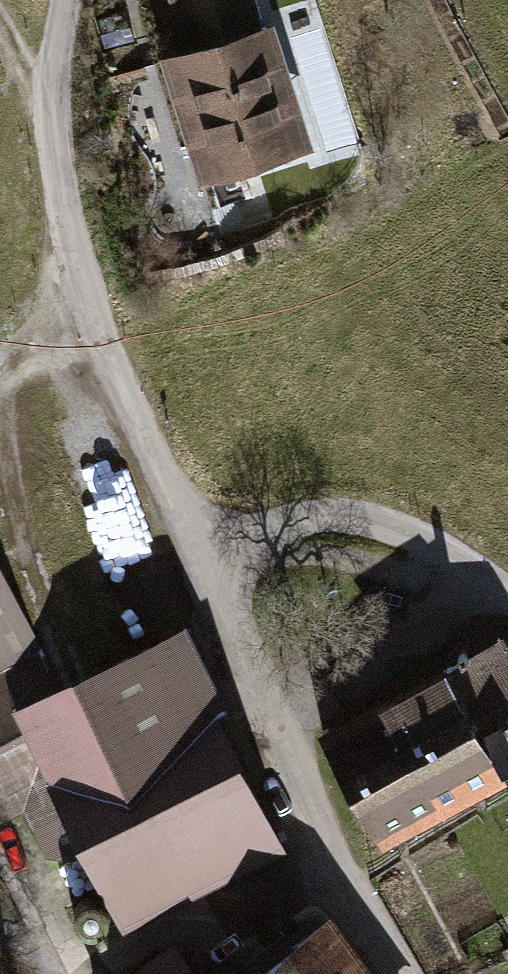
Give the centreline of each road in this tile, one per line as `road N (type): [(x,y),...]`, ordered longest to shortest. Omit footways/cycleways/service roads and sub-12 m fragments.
road 1 (unclassified): [(394,973),(299,821),(185,553)]
road 2 (unclassified): [(185,553),(77,266),(54,152)]
road 3 (unclassified): [(185,553),(258,531),(333,521),(401,539),(507,597)]
road 4 (unclassified): [(71,0),(54,152)]
road 5 (track): [(54,152),(0,44)]

